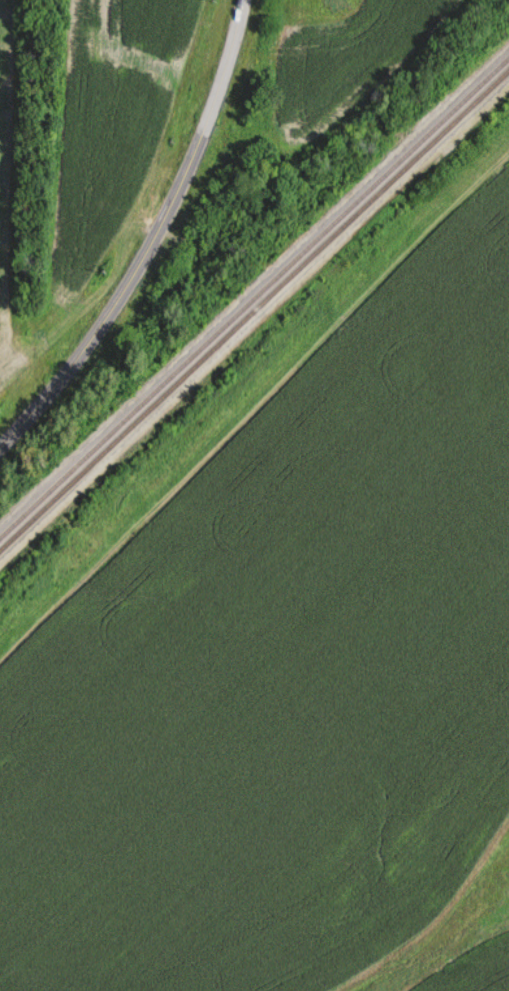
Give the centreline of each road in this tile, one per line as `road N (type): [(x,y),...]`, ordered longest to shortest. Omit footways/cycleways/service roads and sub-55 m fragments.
road 1 (tertiary): [(0,447),(104,324),(167,216),(199,148),(244,0)]
road 2 (track): [(374,990),(464,936),(508,879)]

